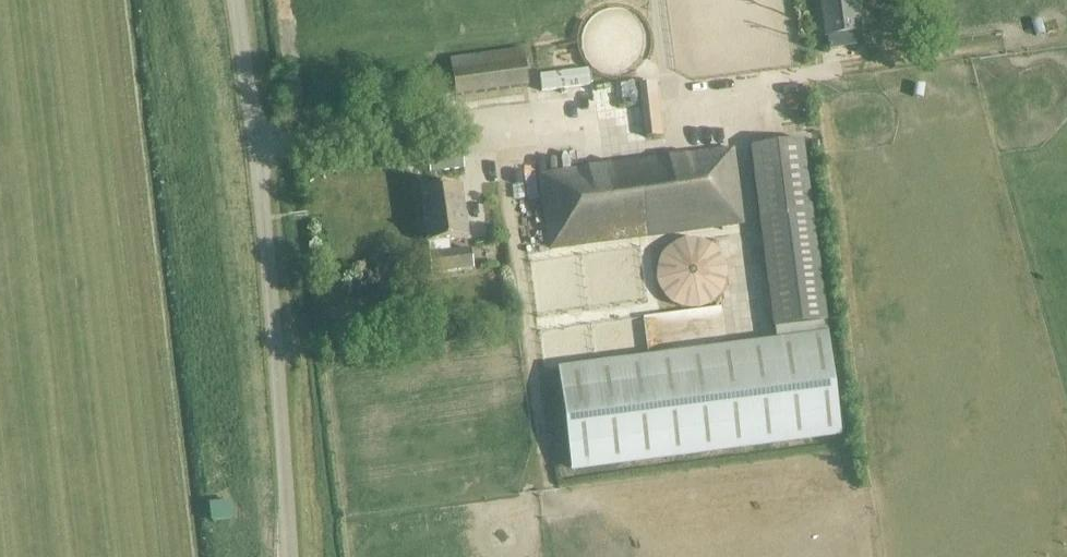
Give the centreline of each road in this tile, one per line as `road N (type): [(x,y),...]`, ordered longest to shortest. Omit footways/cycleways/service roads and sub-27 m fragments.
road 1 (unclassified): [(286,556),(240,0)]

